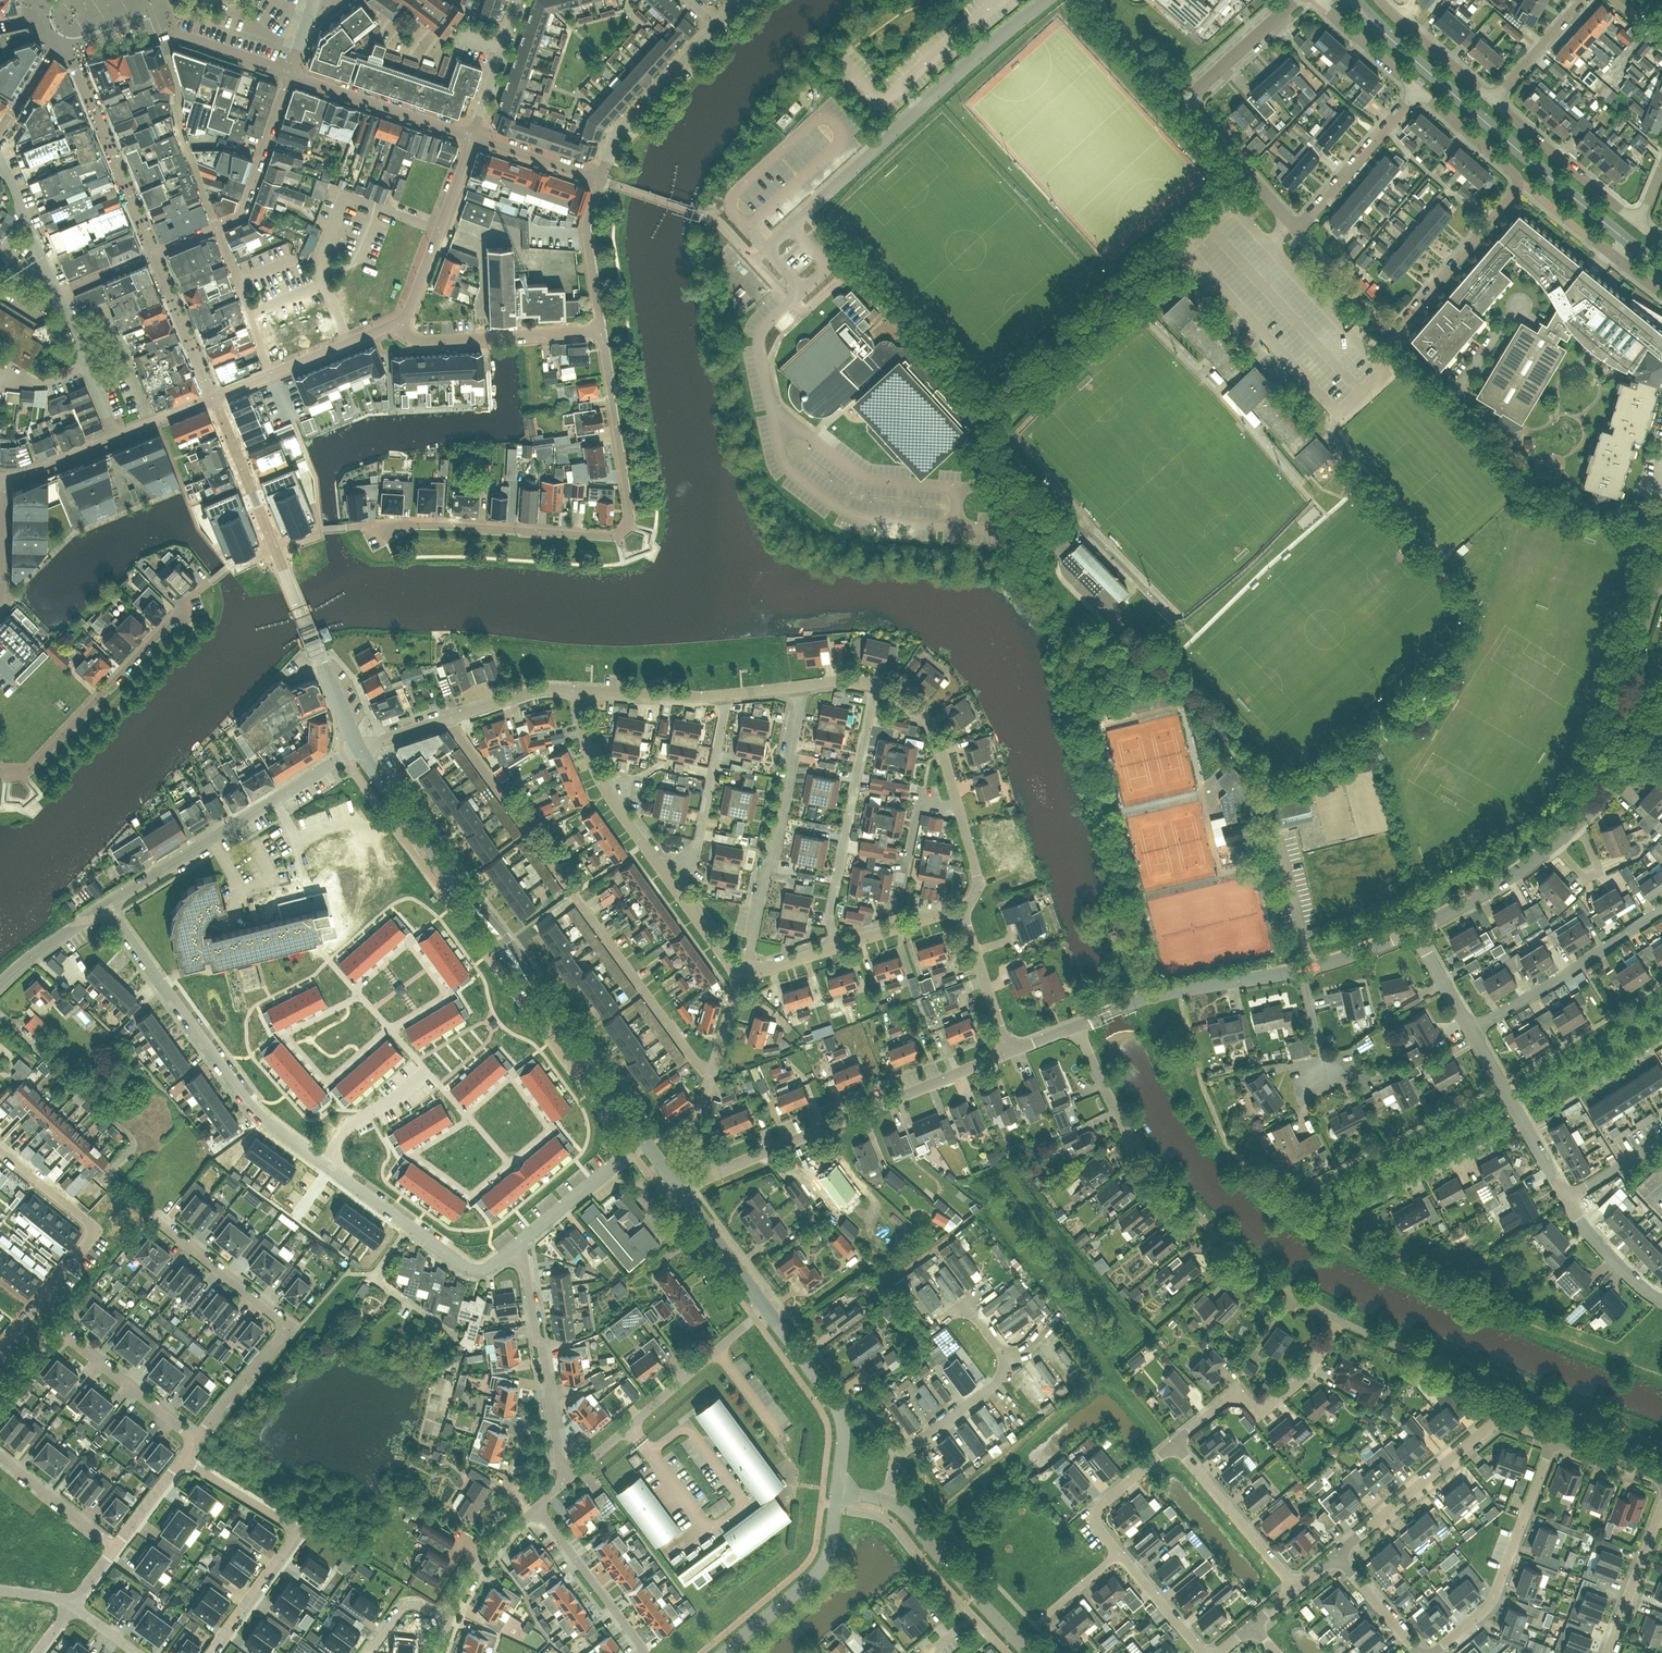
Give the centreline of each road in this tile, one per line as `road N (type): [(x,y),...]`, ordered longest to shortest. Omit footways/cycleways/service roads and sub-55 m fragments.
road 1 (residential): [(1175,1443),(1229,1397),(1256,1410),(1272,1405),(1316,1363),(1342,1321),(1208,1227),(1126,1125),(1077,1026)]
road 2 (residential): [(602,330),(628,530),(612,536),(346,527)]
road 3 (unclassified): [(643,1141),(359,748)]
road 4 (tertiary): [(1627,240),(1347,0)]
road 5 (residential): [(181,1458),(287,1326),(156,1219)]
road 6 (residential): [(323,1162),(242,1096),(107,907)]
road 7 (residential): [(1296,232),(1181,107),(1295,0)]
road 8 (unclassified): [(709,1174),(1009,1052)]
road 9 (residential): [(290,74),(168,37),(186,147),(218,224)]
road 10 (residential): [(1047,0),(822,198)]
road 11 (unclassified): [(107,907),(359,748)]
road 12 (residential): [(742,971),(775,841),(799,686)]
road 13 (residential): [(208,583),(23,775),(0,771)]
road 14 (residential): [(211,1652),(298,1531),(181,1458)]
road 15 (residential): [(0,1347),(95,1228),(0,1151)]
road 16 (residential): [(1554,1439),(1495,1422),(1336,1555)]
road 17 (residential): [(839,945),(832,904),(876,684)]
road 18 (residential): [(1434,1652),(1491,1602),(1554,1439)]
road 19 (residential): [(566,1480),(542,1344),(513,1248)]
road 20 (unclassified): [(1077,1026),(1154,996),(1301,970)]
road 21 (residential): [(513,1248),(470,1270),(323,1162)]
road 22 (unclassified): [(576,690),(531,692),(359,748)]
road 23 (residential): [(1471,1030),(1661,909)]
road 24 (unclassified): [(359,748),(275,549)]
road 25 (residential): [(398,322),(412,340),(424,341),(602,330)]
road 26 (residential): [(709,1174),(696,1125),(742,971)]
road 27 (unclassified): [(722,1652),(821,1566),(837,1491)]
road 28 (unclassified): [(1029,1652),(888,1501)]
road 29 (unclassified): [(837,1491),(841,1417),(766,1310)]
road 30 (residential): [(661,869),(598,776),(576,690)]
road 31 (residential): [(1390,335),(1518,180)]
road 32 (residential): [(473,136),(398,322)]
road 33 (residential): [(566,1480),(717,1349)]
road 34 (residential): [(600,181),(620,131),(716,25)]
road 35 (residential): [(473,136),(290,74)]
road 36 (residential): [(888,1501),(897,1458),(1011,1362)]
road 37 (residential): [(1471,1030),(1565,1198)]
road 38 (residential): [(1295,1589),(1175,1443)]
road 39 (residential): [(1296,232),(1418,88)]
road 40 (residential): [(1636,221),(1491,101)]
road 41 (residential): [(644,1652),(537,1507)]
road 42 (residential): [(218,224),(56,294)]
road 43 (residential): [(290,74),(241,213),(218,224)]
road 44 (residential): [(643,1141),(513,1248)]
road 45 (unclassified): [(1415,930),(1556,844)]
road 46 (residential): [(275,549),(213,399)]
road 47 (residential): [(218,224),(273,373)]
road 48 (residential): [(1607,1652),(1661,1507)]
road 49 (residential): [(1119,1553),(1095,1513),(1175,1443)]
road 50 (residential): [(600,181),(586,229),(602,330)]
road 51 (residential): [(697,843),(725,695)]
road 52 (residential): [(1491,101),(1380,0)]
road 53 (residential): [(56,294),(0,155)]
road 54 (unclassified): [(725,695),(576,690)]
road 55 (unclassified): [(955,800),(931,724),(876,684)]
road 56 (unclassified): [(1009,1052),(962,912)]
road 57 (residential): [(0,1456),(114,1549)]
road 58 (unclassified): [(766,1310),(681,1190)]
road 59 (residential): [(448,1619),(472,1572),(537,1507)]
road 60 (residential): [(1661,709),(1646,692),(1637,661),(1661,576)]
road 61 (residential): [(473,136),(517,0)]
road 62 (residential): [(1565,1198),(1606,1252),(1661,1301)]
road 63 (residential): [(1309,0),(1418,88)]
road 64 (residential): [(1390,335),(1296,232)]
road 65 (residential): [(427,1072),(350,1125),(323,1162)]
road 66 (residential): [(1418,88),(1518,180)]
road 67 (residential): [(1491,101),(1581,0)]
road 68 (residential): [(398,322),(273,373)]
road 69 (residential): [(600,181),(473,136)]
road 70 (unclassified): [(0,983),(107,907)]
road 71 (unclassified): [(1579,821),(1661,719)]
road 72 (residential): [(1204,1652),(1119,1553)]
road 73 (residential): [(1420,1652),(1336,1555)]
road 74 (residential): [(1311,967),(1277,844)]
road 75 (residential): [(839,945),(962,912)]
road 76 (residential): [(117,437),(5,479)]

